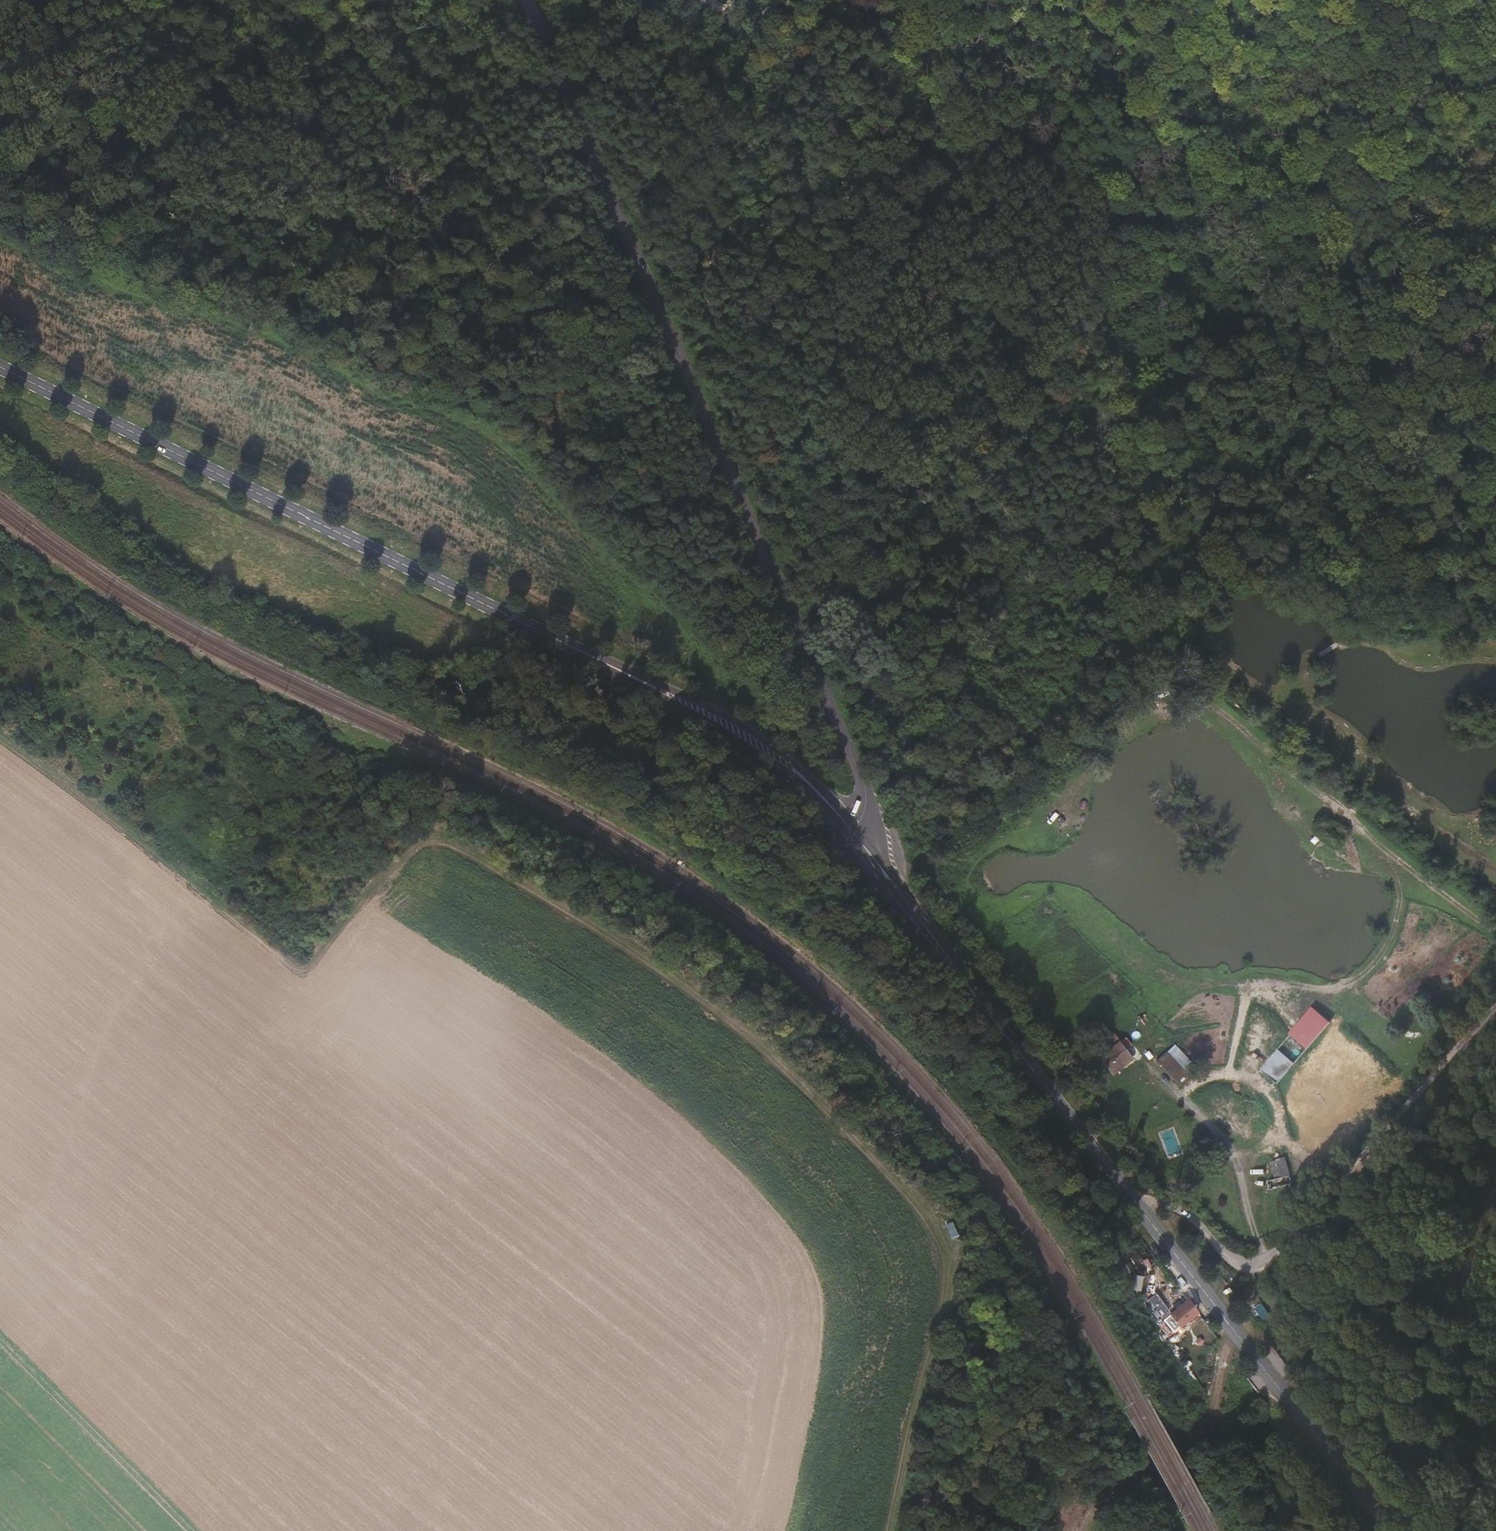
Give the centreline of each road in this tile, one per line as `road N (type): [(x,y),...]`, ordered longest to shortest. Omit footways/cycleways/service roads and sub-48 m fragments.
road 1 (residential): [(854,826),(864,813),(861,776),(528,0)]
road 2 (tertiary): [(0,368),(600,660)]
road 3 (unclassified): [(1140,1208),(1165,1201),(1180,1209),(1243,1261),(1271,1255),(1305,1227),(1495,1000)]
road 4 (tertiary): [(1140,1208),(1385,1530)]
road 5 (track): [(1495,312),(1249,0)]
road 6 (tertiary): [(854,826),(774,747),(600,660)]
road 7 (tertiary): [(600,660),(774,766),(841,837)]
road 8 (tertiary): [(1015,1046),(854,826)]
road 9 (tertiary): [(841,837),(1015,1046)]
road 10 (track): [(1264,1259),(1233,1150),(1144,1063)]
road 11 (tertiary): [(1015,1046),(1140,1208)]

